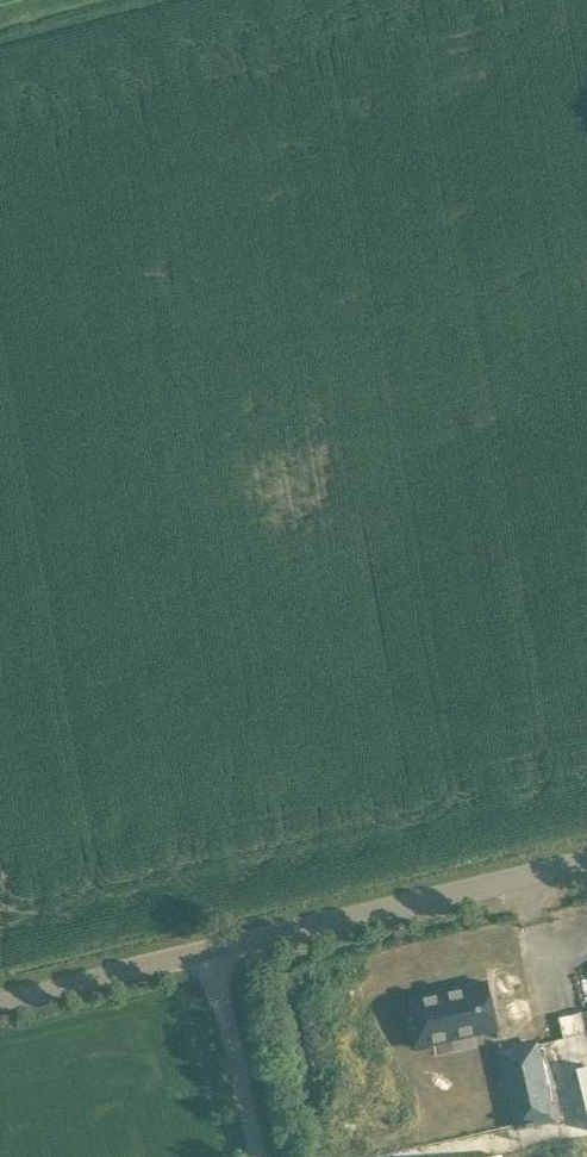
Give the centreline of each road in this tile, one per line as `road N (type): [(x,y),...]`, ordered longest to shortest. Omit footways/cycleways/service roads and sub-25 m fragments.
road 1 (unclassified): [(0,1013),(586,872)]
road 2 (track): [(212,958),(253,1156)]

